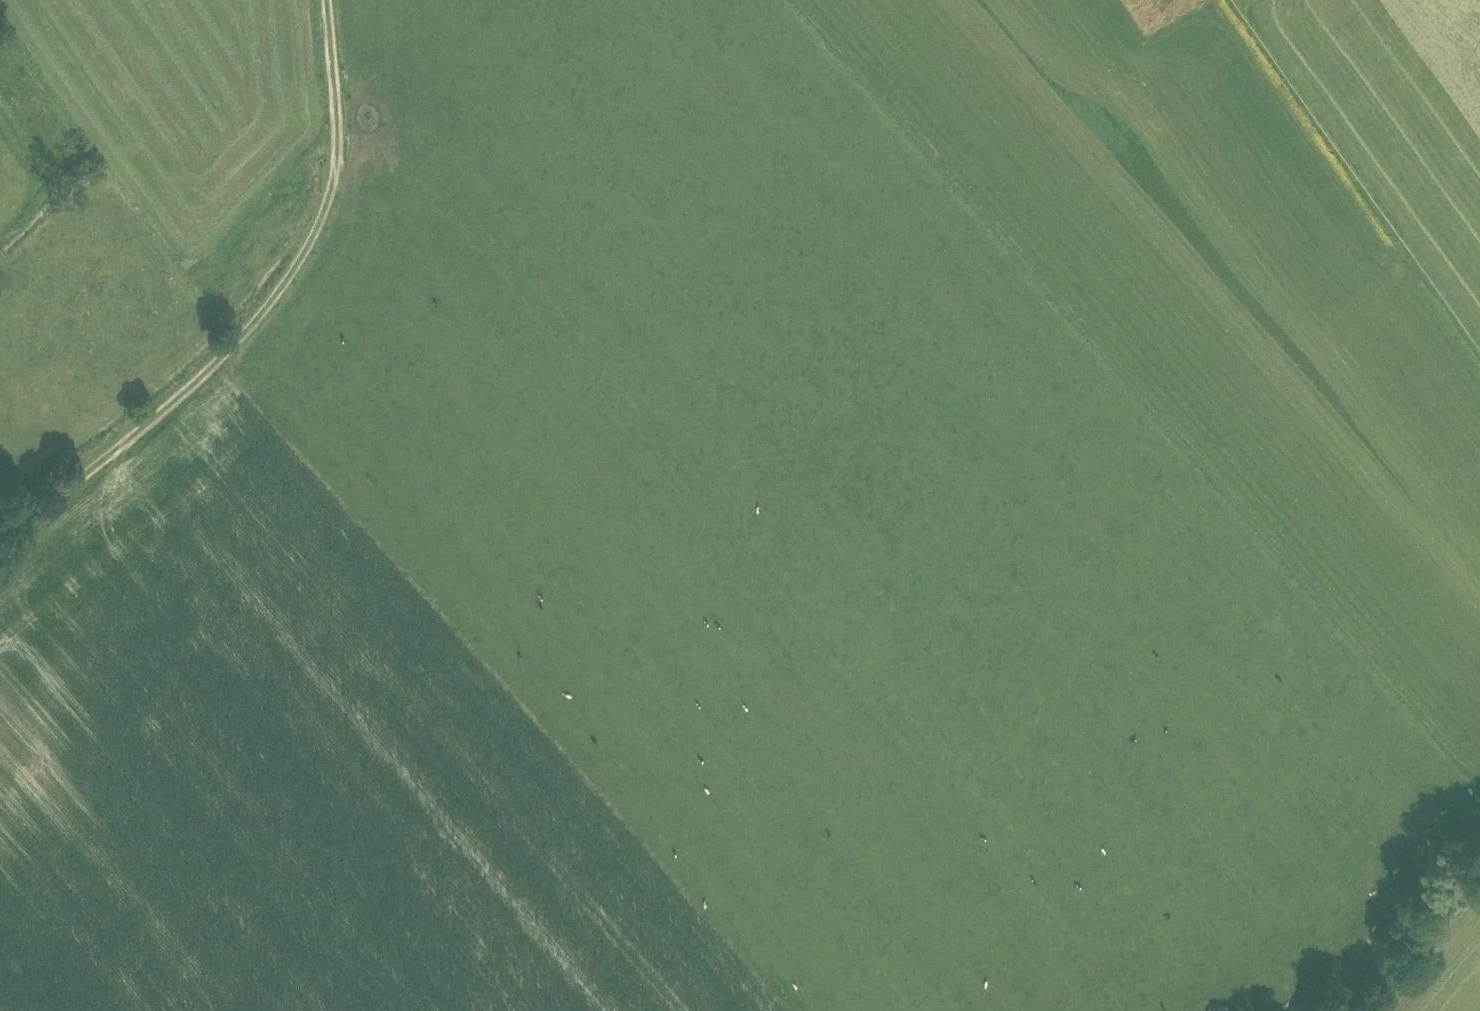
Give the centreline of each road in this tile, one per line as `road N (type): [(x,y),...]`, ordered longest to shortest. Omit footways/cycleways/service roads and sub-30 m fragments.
road 1 (track): [(324,0),(324,167),(241,331),(193,379),(70,469),(0,534)]

